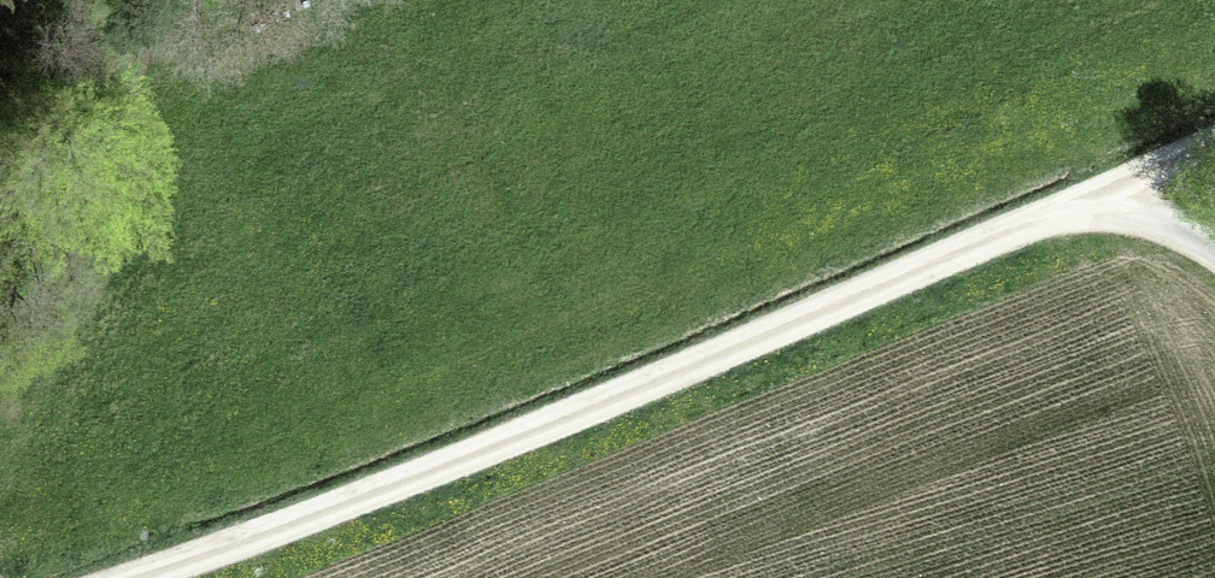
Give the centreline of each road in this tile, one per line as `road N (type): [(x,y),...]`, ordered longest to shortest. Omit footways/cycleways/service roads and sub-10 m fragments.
road 1 (track): [(124,577),(389,484),(1214,142)]
road 2 (track): [(140,0),(132,46),(0,436)]
road 3 (track): [(1214,248),(1136,216),(1055,210)]

